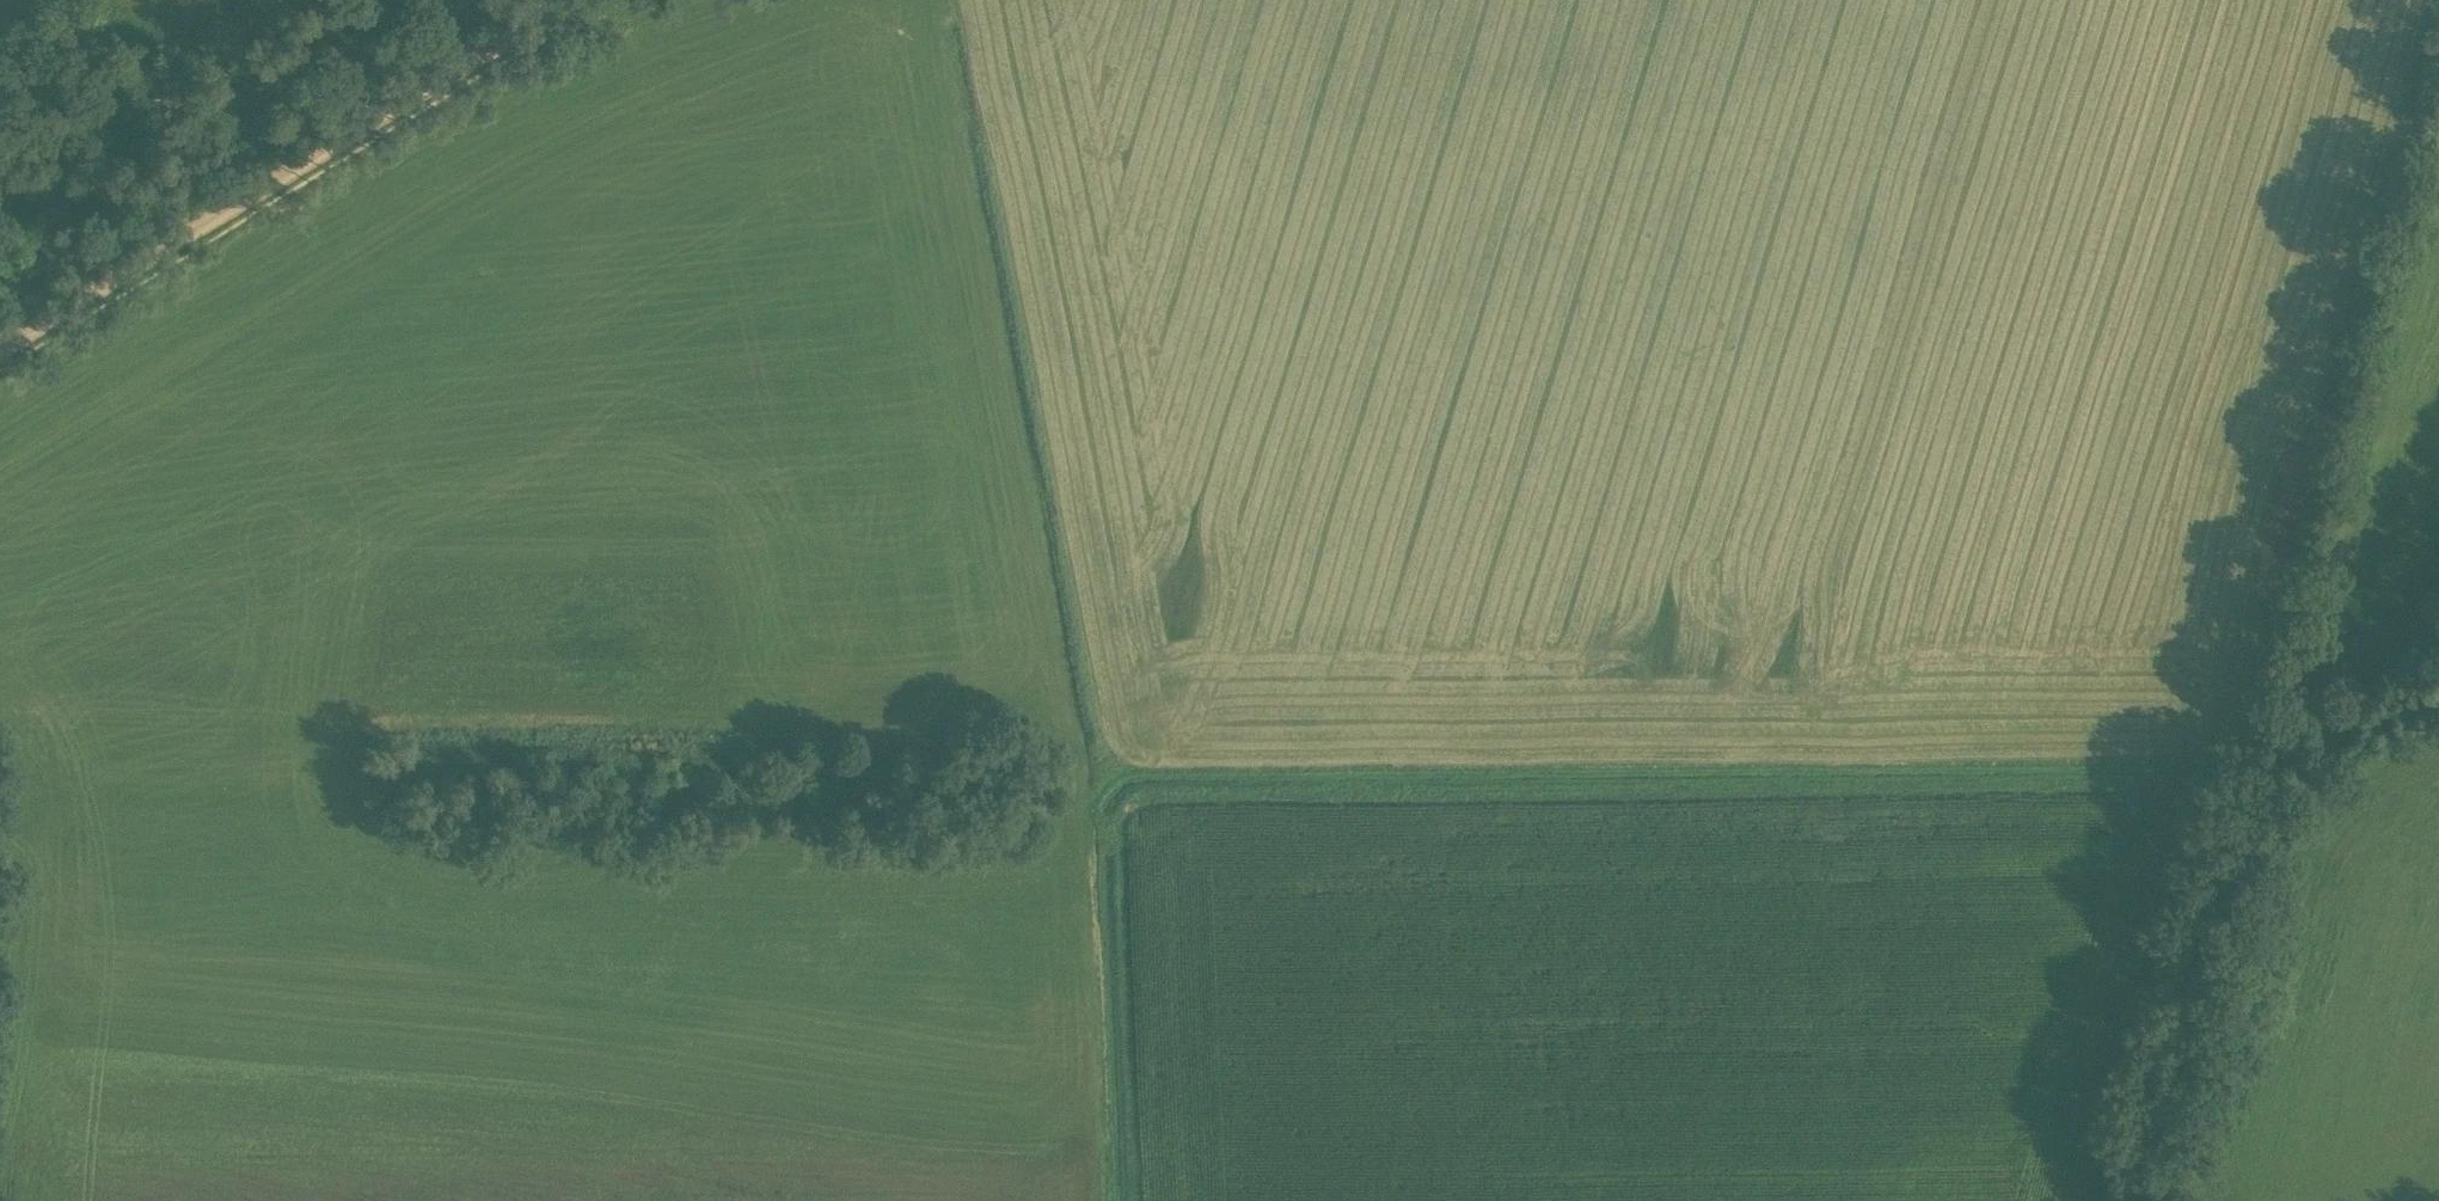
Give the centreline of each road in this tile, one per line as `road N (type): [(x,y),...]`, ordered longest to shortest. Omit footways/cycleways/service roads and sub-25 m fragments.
road 1 (track): [(592,0),(485,50),(0,346)]

